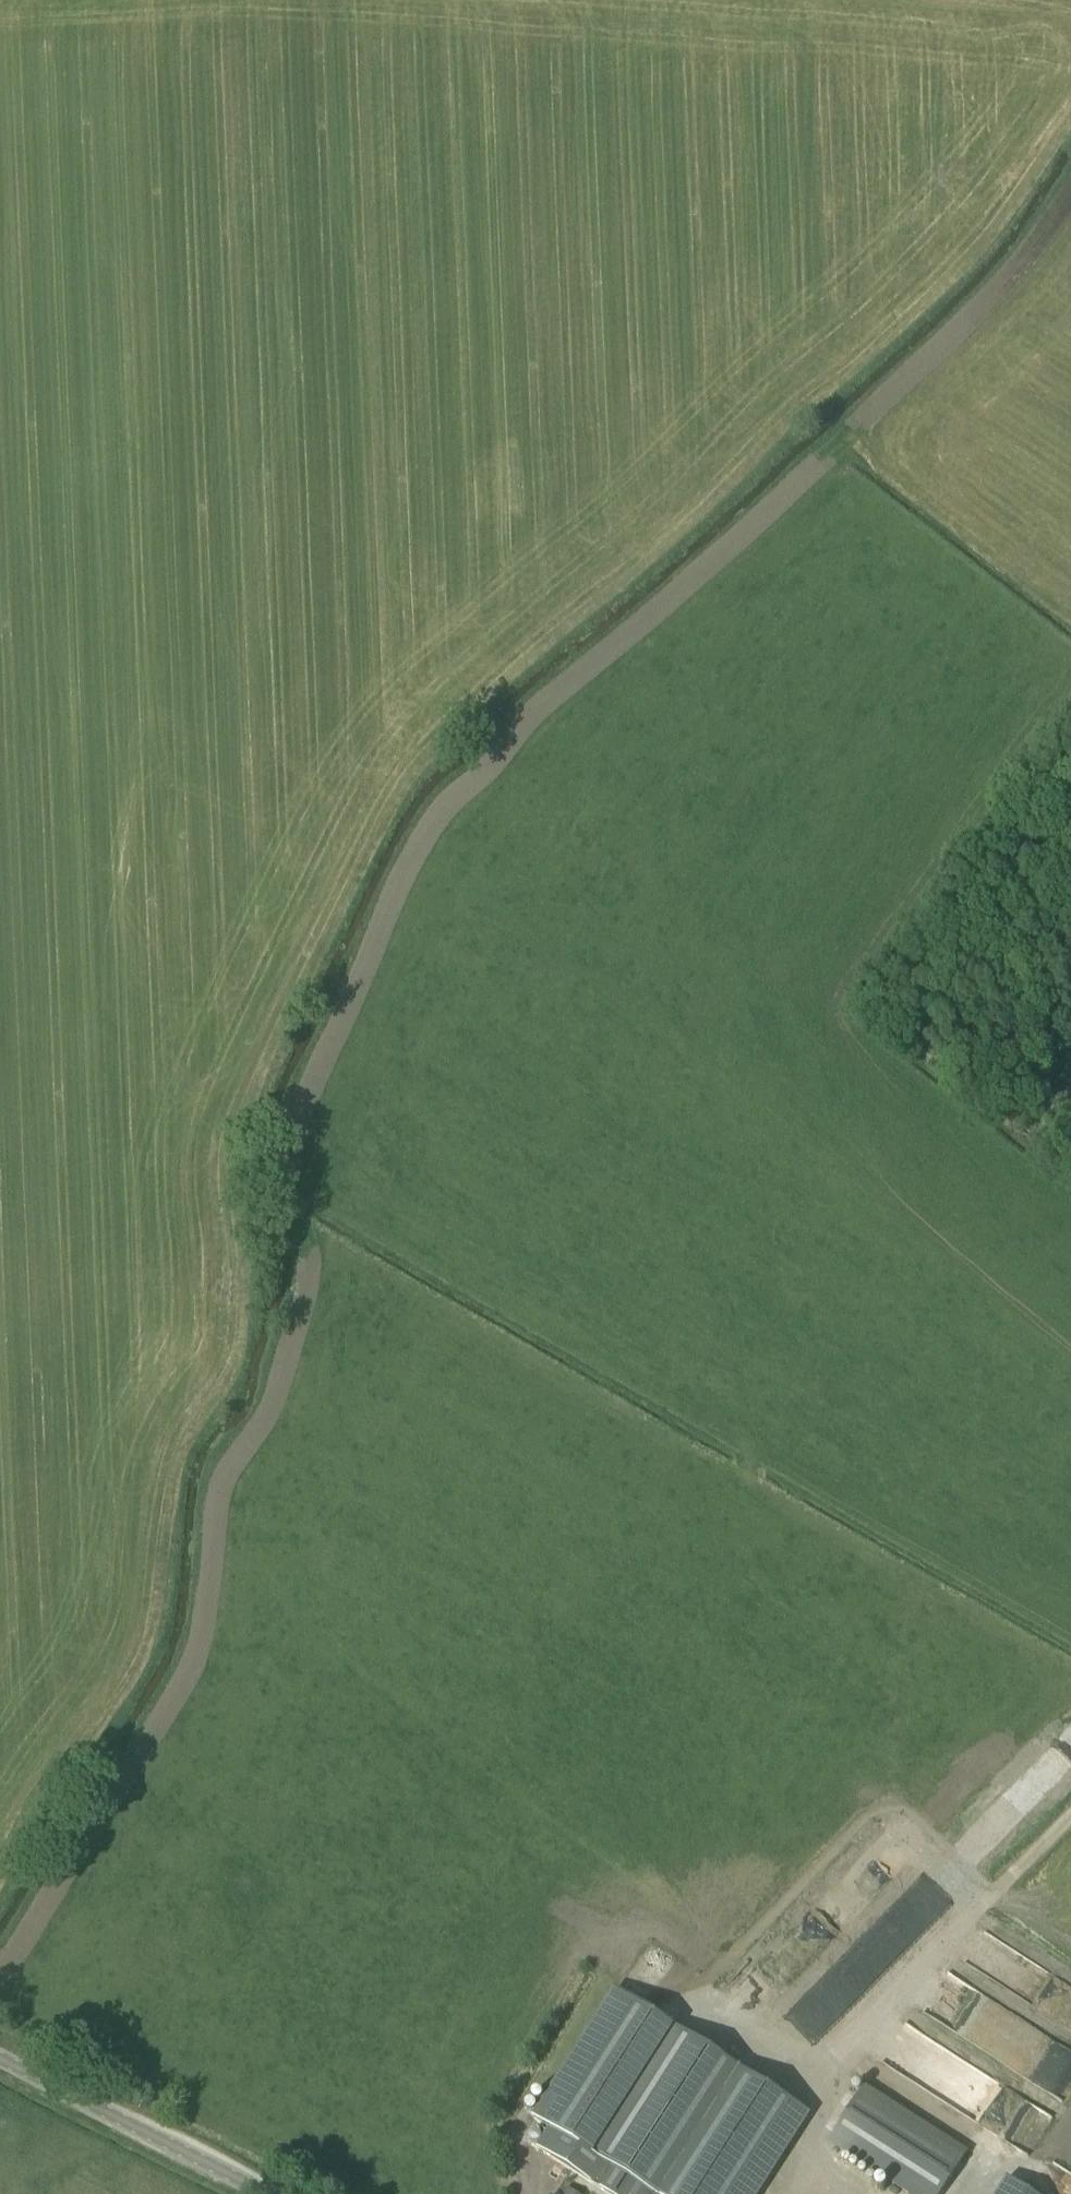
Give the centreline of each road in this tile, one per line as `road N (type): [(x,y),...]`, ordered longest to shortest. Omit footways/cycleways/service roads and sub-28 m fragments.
road 1 (unclassified): [(261,2193),(0,2058)]

